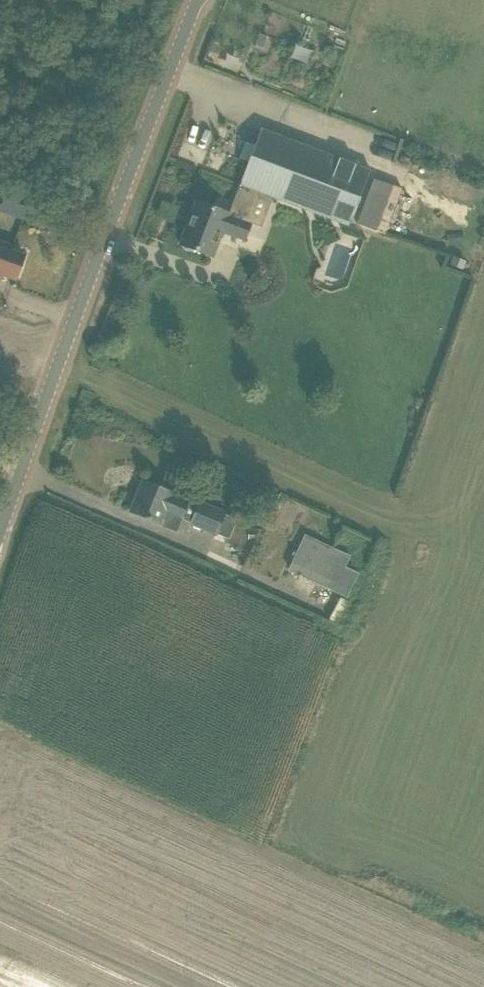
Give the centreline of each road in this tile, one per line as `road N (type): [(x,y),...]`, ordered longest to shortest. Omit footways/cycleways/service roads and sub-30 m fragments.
road 1 (tertiary): [(0,550),(198,0)]

